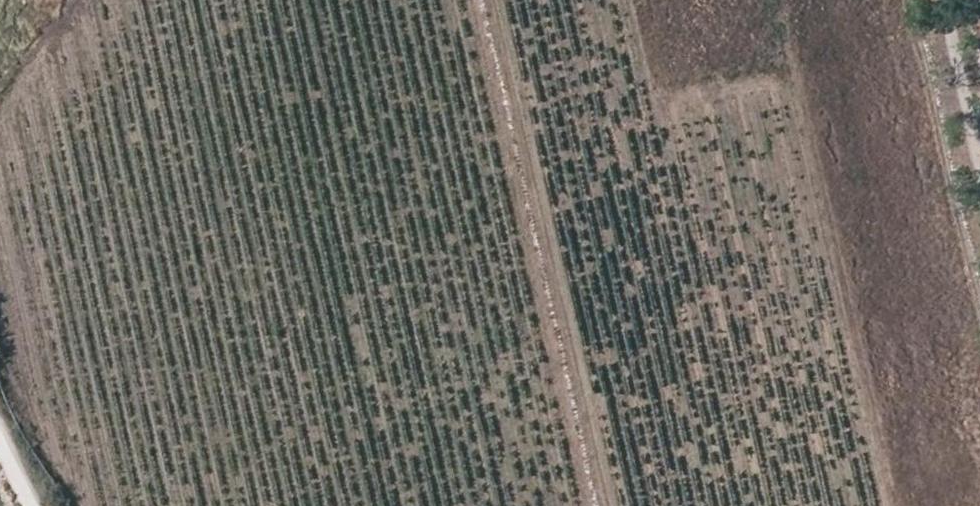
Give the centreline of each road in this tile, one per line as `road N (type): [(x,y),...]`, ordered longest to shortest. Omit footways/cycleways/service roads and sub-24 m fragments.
road 1 (track): [(949,0),(979,136)]

